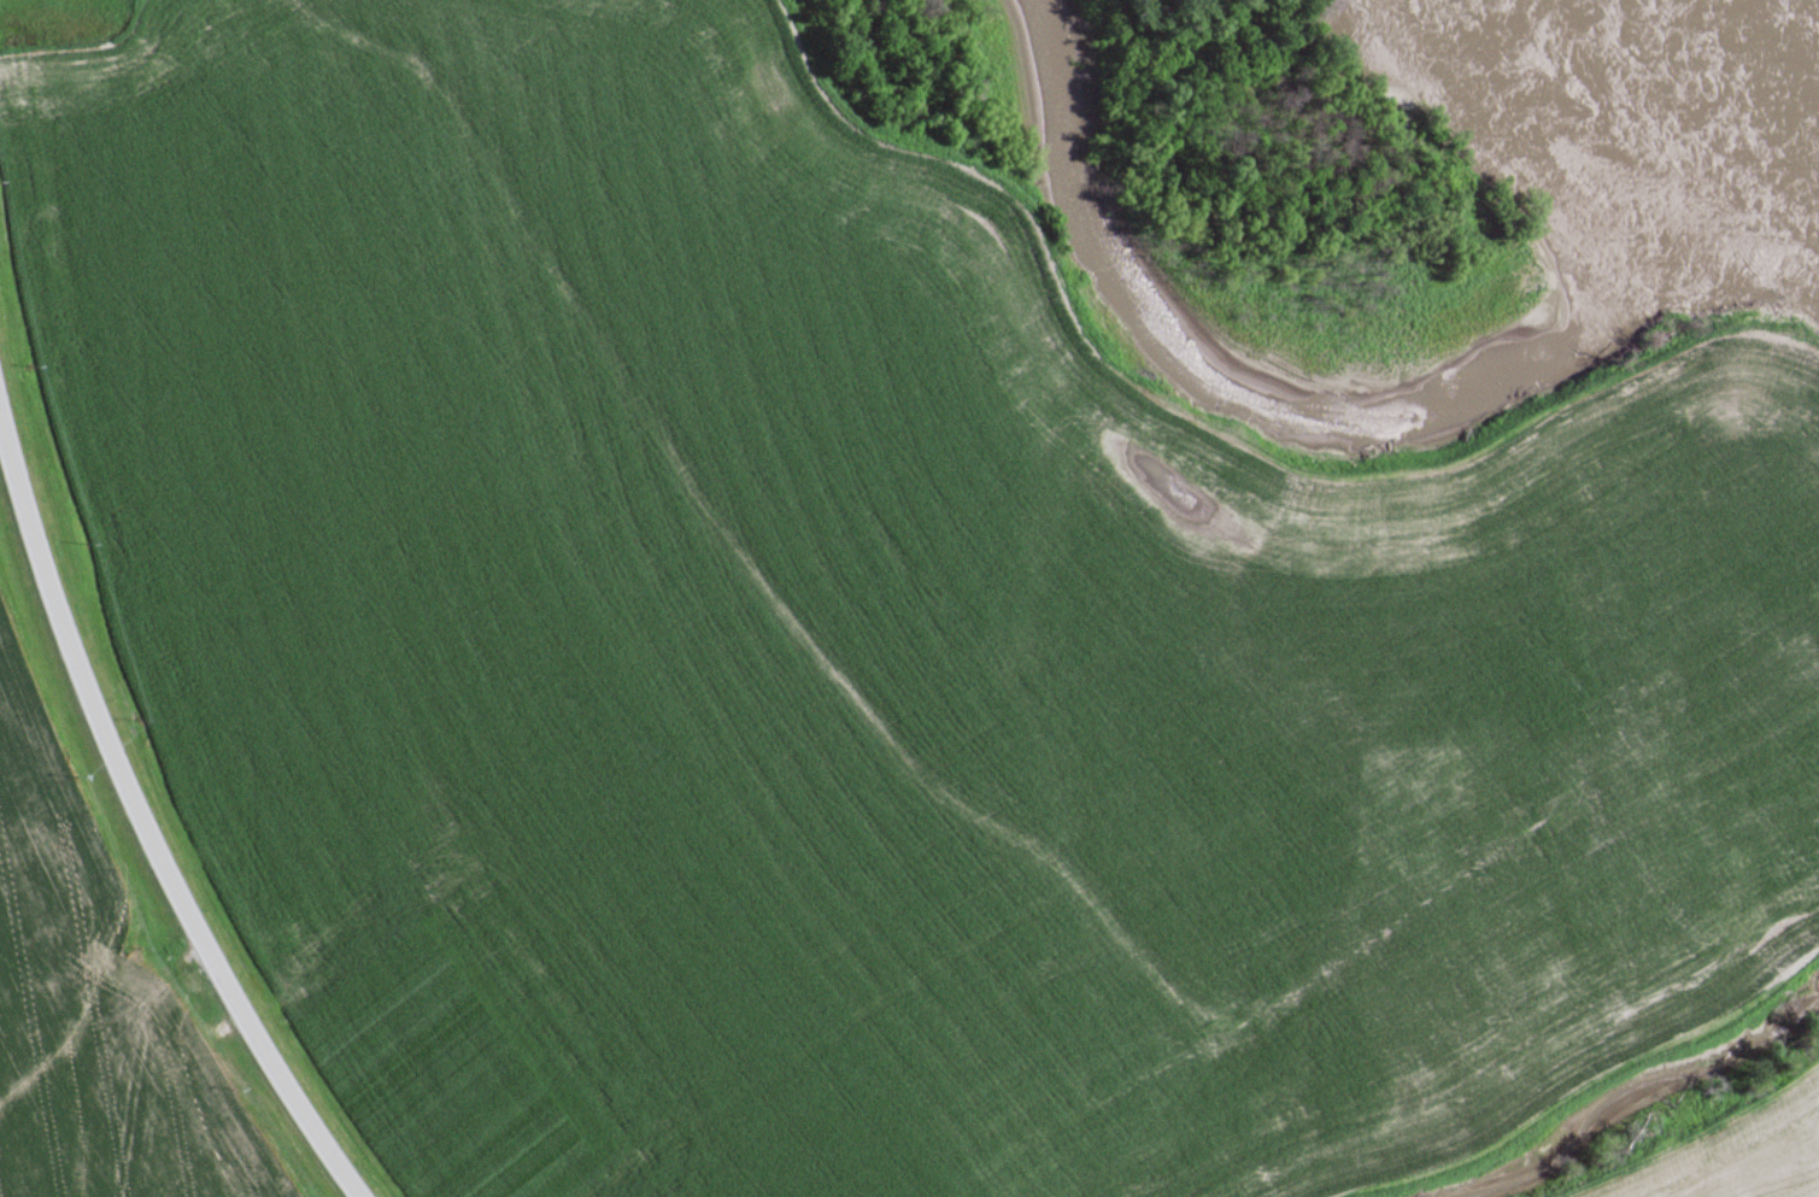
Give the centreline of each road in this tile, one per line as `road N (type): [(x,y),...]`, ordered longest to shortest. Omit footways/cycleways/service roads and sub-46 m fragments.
road 1 (secondary): [(363,1196),(318,1137),(201,932),(65,628),(0,394)]

